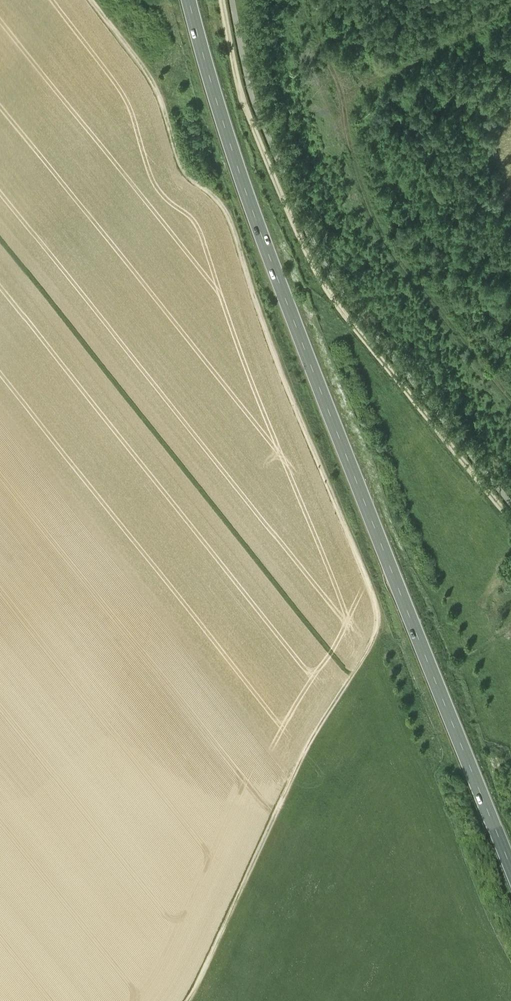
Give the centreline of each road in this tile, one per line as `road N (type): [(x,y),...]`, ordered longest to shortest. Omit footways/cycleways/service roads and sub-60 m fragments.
road 1 (track): [(187,1000),(315,732),(379,619),(224,210),(182,166),(151,82),(90,0)]
road 2 (primary): [(510,863),(253,212),(191,0)]
road 3 (track): [(510,522),(324,286),(246,112),(221,0)]
road 4 (track): [(510,504),(328,267),(251,92),(232,0)]

